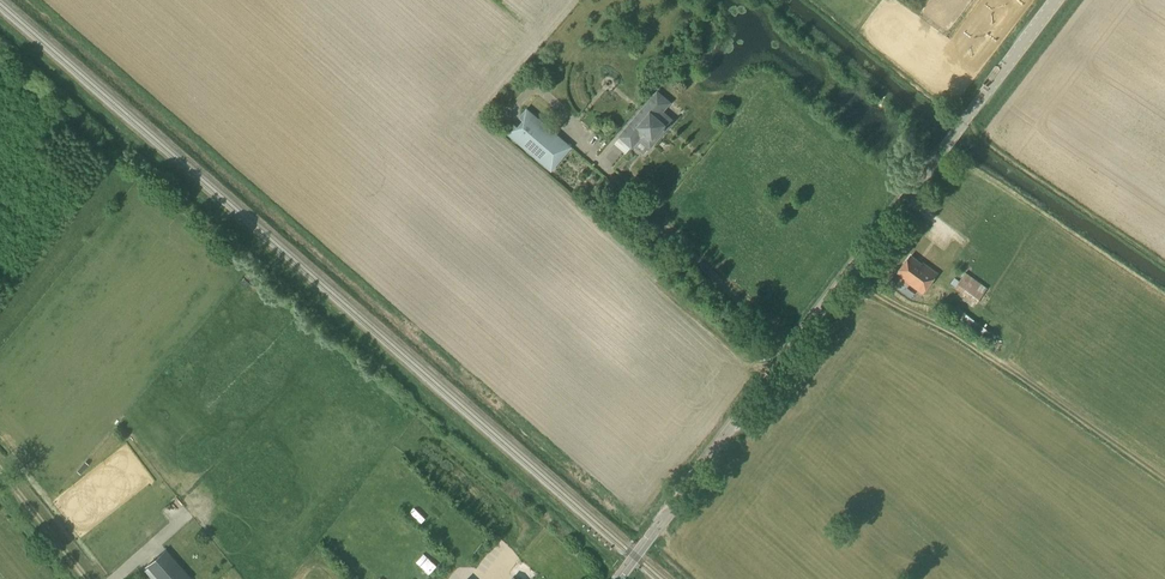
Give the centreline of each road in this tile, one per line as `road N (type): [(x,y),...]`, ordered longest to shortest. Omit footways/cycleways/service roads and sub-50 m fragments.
road 1 (unclassified): [(619,578),(1055,0)]
road 2 (track): [(88,578),(0,469)]

